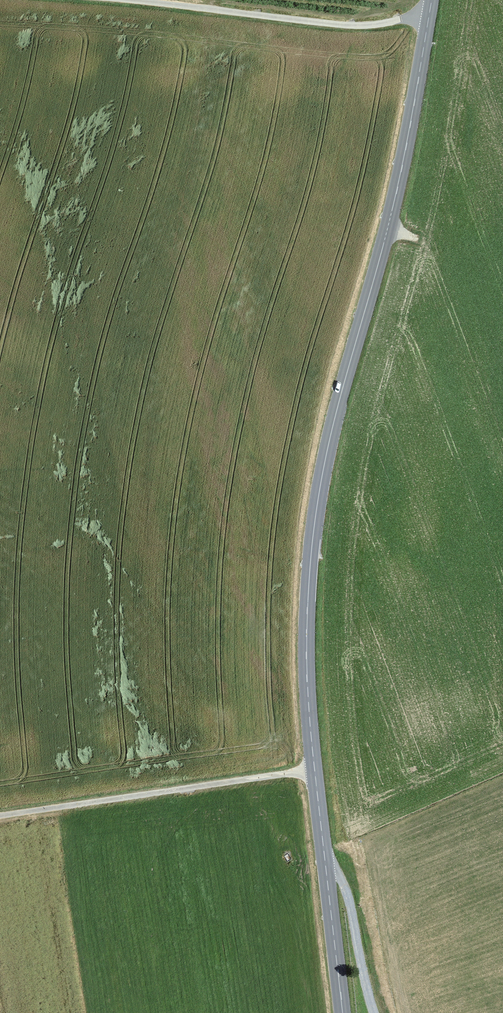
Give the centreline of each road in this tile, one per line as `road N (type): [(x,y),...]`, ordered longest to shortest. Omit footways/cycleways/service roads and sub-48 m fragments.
road 1 (secondary): [(325,866),(307,666),(312,540),(336,413),(402,166),(432,0)]
road 2 (track): [(109,0),(347,28),(429,13)]
road 3 (unclassified): [(374,1012),(348,896),(325,866)]
road 4 (secondary): [(342,1012),(325,866)]

